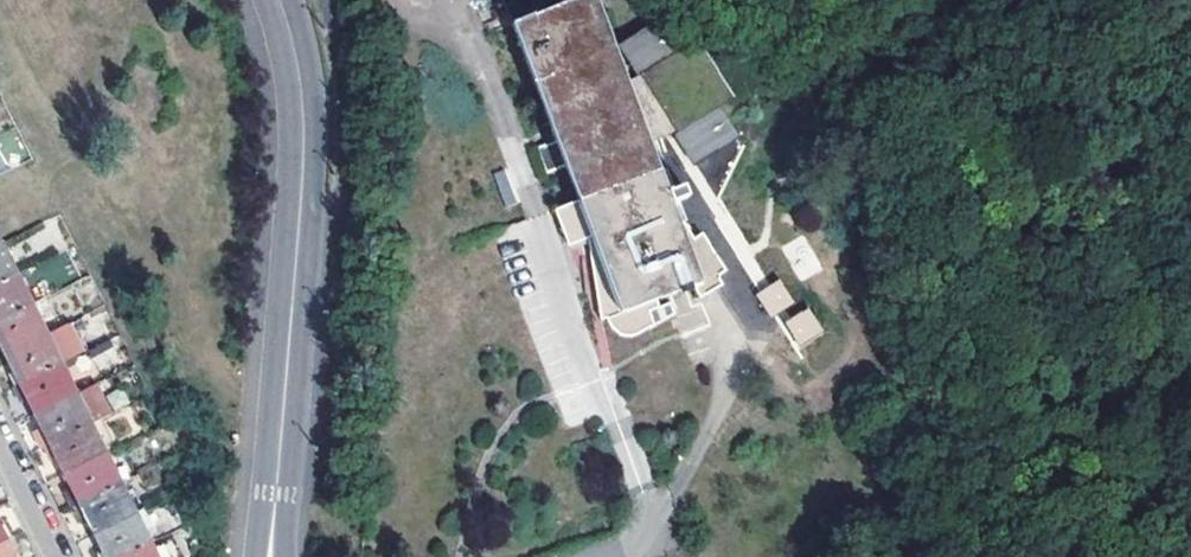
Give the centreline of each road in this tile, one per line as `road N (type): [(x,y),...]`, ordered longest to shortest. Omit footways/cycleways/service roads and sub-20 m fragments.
road 1 (tertiary): [(278,0),(302,132),(271,556)]
road 2 (residential): [(57,556),(0,442)]

